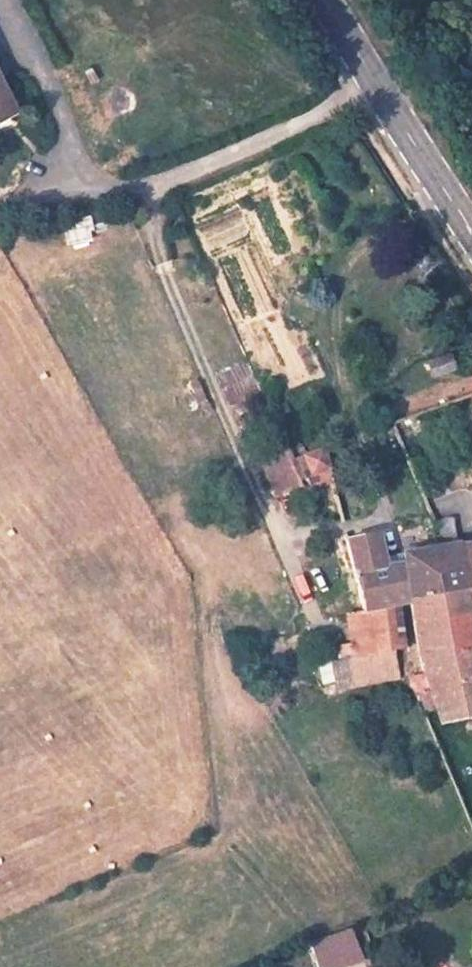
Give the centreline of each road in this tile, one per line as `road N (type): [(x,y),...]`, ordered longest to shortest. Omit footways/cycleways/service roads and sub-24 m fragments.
road 1 (unclassified): [(54,109),(55,170),(70,182),(109,187),(176,175),(380,80)]
road 2 (secondary): [(471,223),(380,80)]

